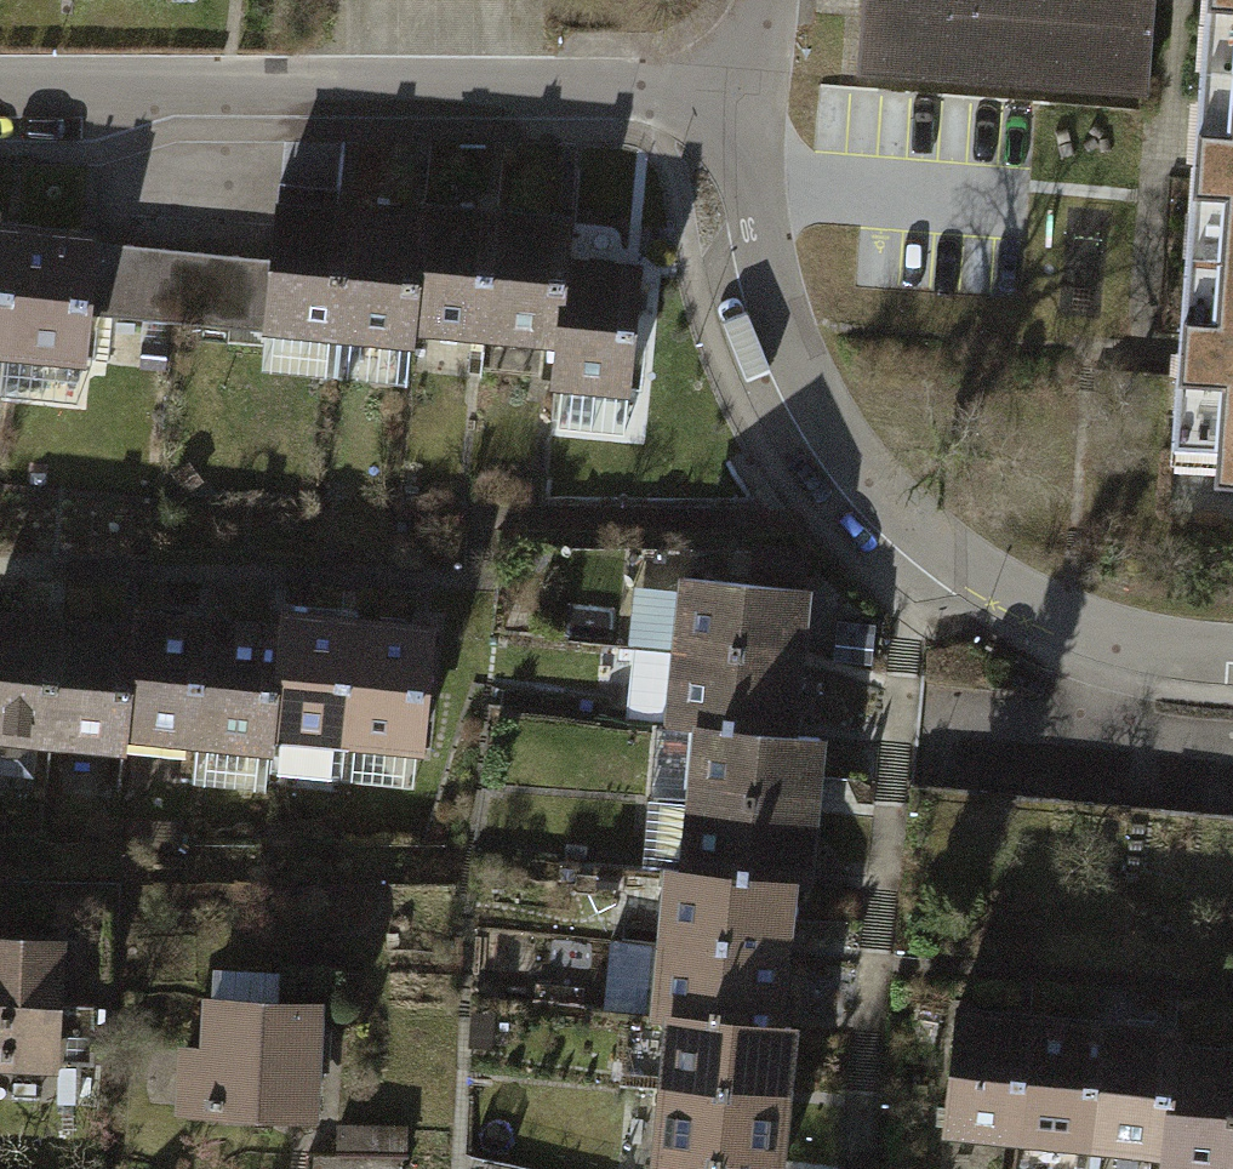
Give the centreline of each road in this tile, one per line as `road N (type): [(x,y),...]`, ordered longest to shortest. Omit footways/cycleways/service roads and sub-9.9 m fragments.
road 1 (residential): [(751,96),(756,204),(791,345),(857,462),(930,543),(1045,614),(1180,662),(1232,663)]
road 2 (residential): [(0,95),(751,96)]

